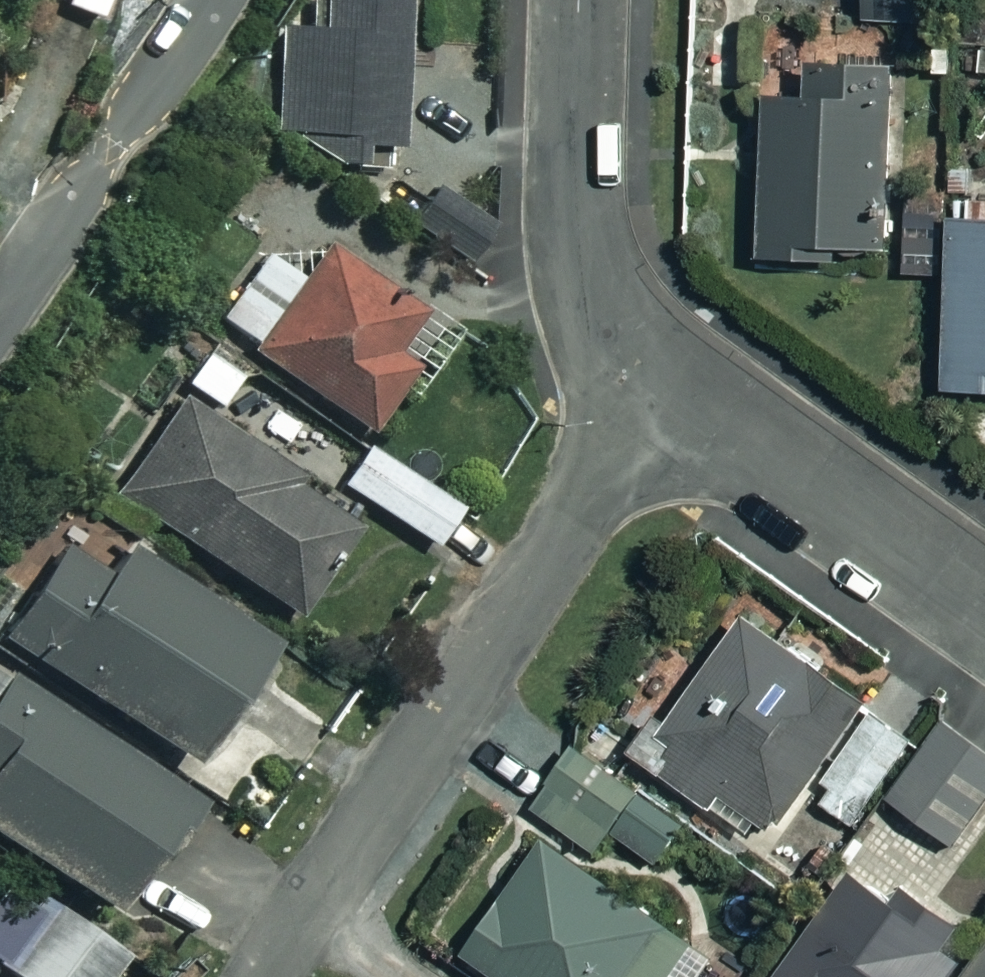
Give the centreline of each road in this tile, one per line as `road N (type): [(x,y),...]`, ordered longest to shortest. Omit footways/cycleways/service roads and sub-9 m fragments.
road 1 (residential): [(669,385),(259,976)]
road 2 (residential): [(579,0),(577,199),(593,299),(629,357),(669,385)]
road 3 (residential): [(669,385),(984,608)]
road 4 (residential): [(0,307),(207,0)]

